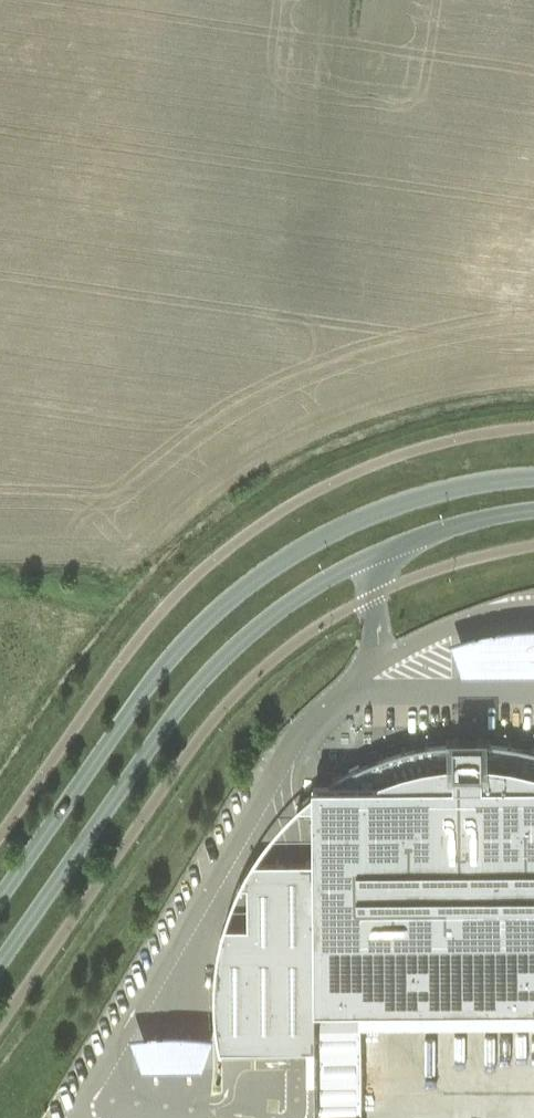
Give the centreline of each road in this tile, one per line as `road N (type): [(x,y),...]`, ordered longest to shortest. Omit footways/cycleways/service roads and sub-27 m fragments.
road 1 (secondary): [(0,965),(168,723),(251,631),(321,581),(420,535),(533,509)]
road 2 (secondary): [(533,478),(439,493),(365,516),(305,544),(207,616),(140,692),(0,895)]

